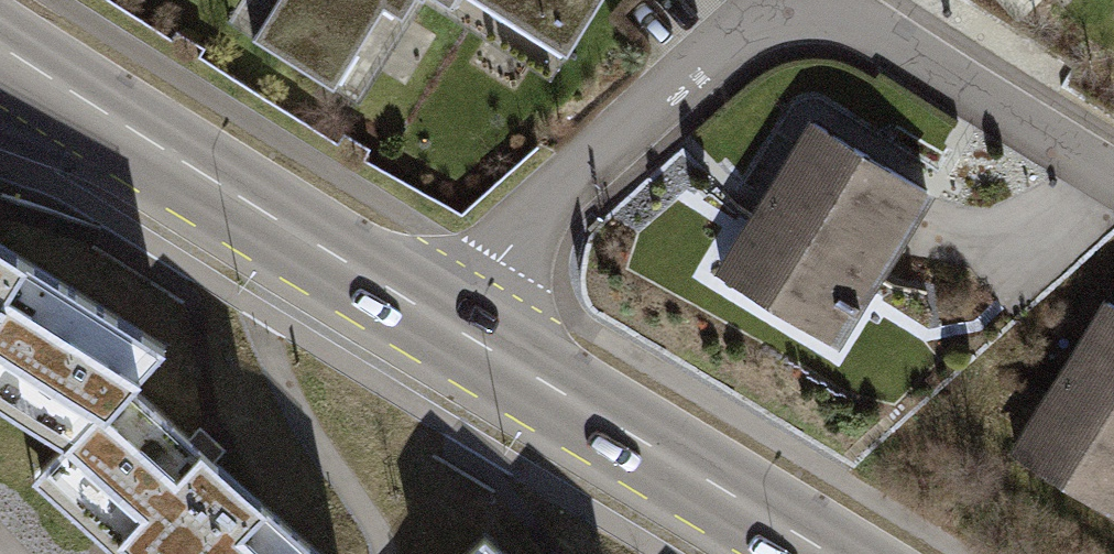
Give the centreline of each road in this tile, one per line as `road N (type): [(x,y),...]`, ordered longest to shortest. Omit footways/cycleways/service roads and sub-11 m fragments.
road 1 (residential): [(1113,180),(855,19),(812,6),(759,21),(554,197),(500,260),(460,329)]
road 2 (secondary): [(460,329),(0,55)]
road 3 (secondary): [(830,553),(460,329)]

